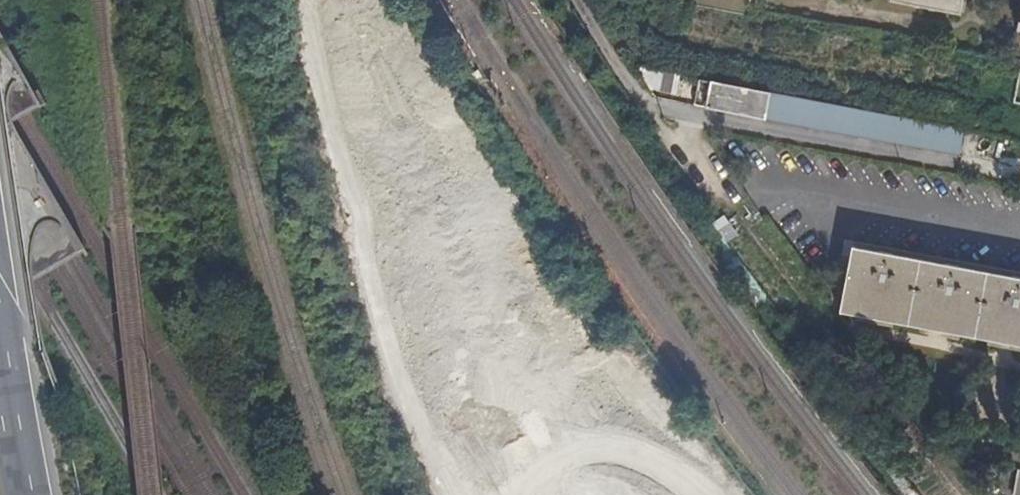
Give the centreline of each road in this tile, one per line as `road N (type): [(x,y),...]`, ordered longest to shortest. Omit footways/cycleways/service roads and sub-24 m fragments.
road 1 (track): [(957,494),(640,104)]
road 2 (motorway): [(24,494),(0,359)]

